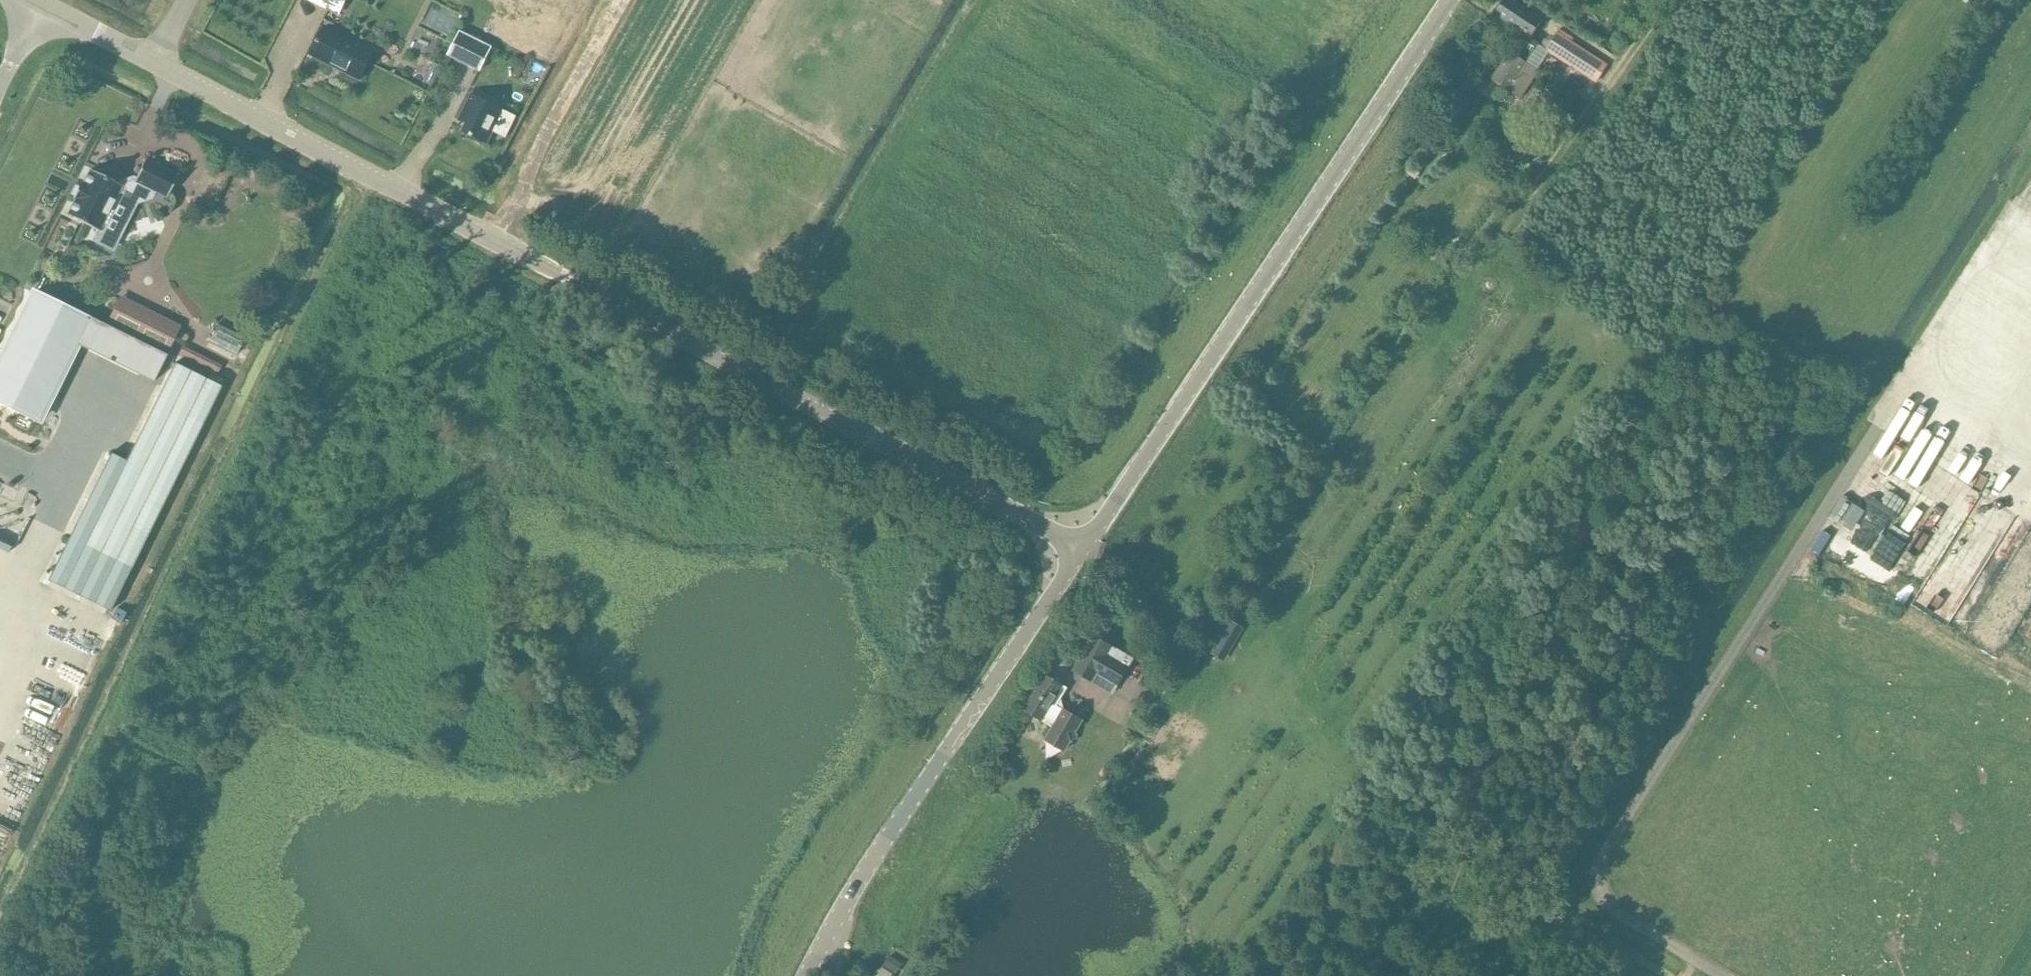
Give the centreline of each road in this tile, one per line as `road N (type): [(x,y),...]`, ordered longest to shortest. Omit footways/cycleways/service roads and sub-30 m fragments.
road 1 (tertiary): [(1082,549),(151,62)]
road 2 (tertiary): [(1082,549),(1449,0)]
road 3 (tertiary): [(808,975),(870,864),(1082,549)]
road 4 (track): [(1669,0),(1528,198),(1494,190)]
road 5 (tertiary): [(151,62),(40,6)]

